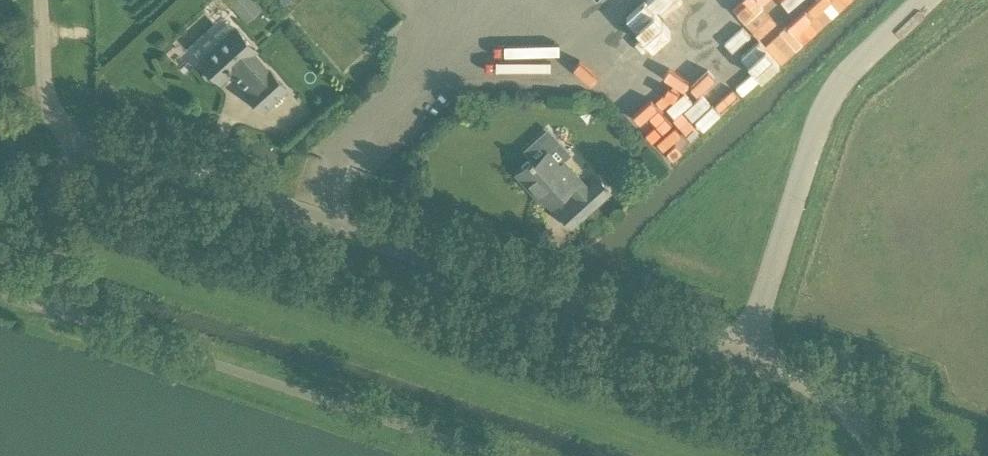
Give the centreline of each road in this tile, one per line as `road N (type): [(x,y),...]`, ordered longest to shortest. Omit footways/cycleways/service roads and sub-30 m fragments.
road 1 (unclassified): [(744,361),(76,143),(51,115),(44,92),(41,0)]
road 2 (unclassified): [(744,361),(819,121),(850,70),(924,0)]
road 3 (unclassified): [(879,455),(853,417),(819,389),(744,361)]

